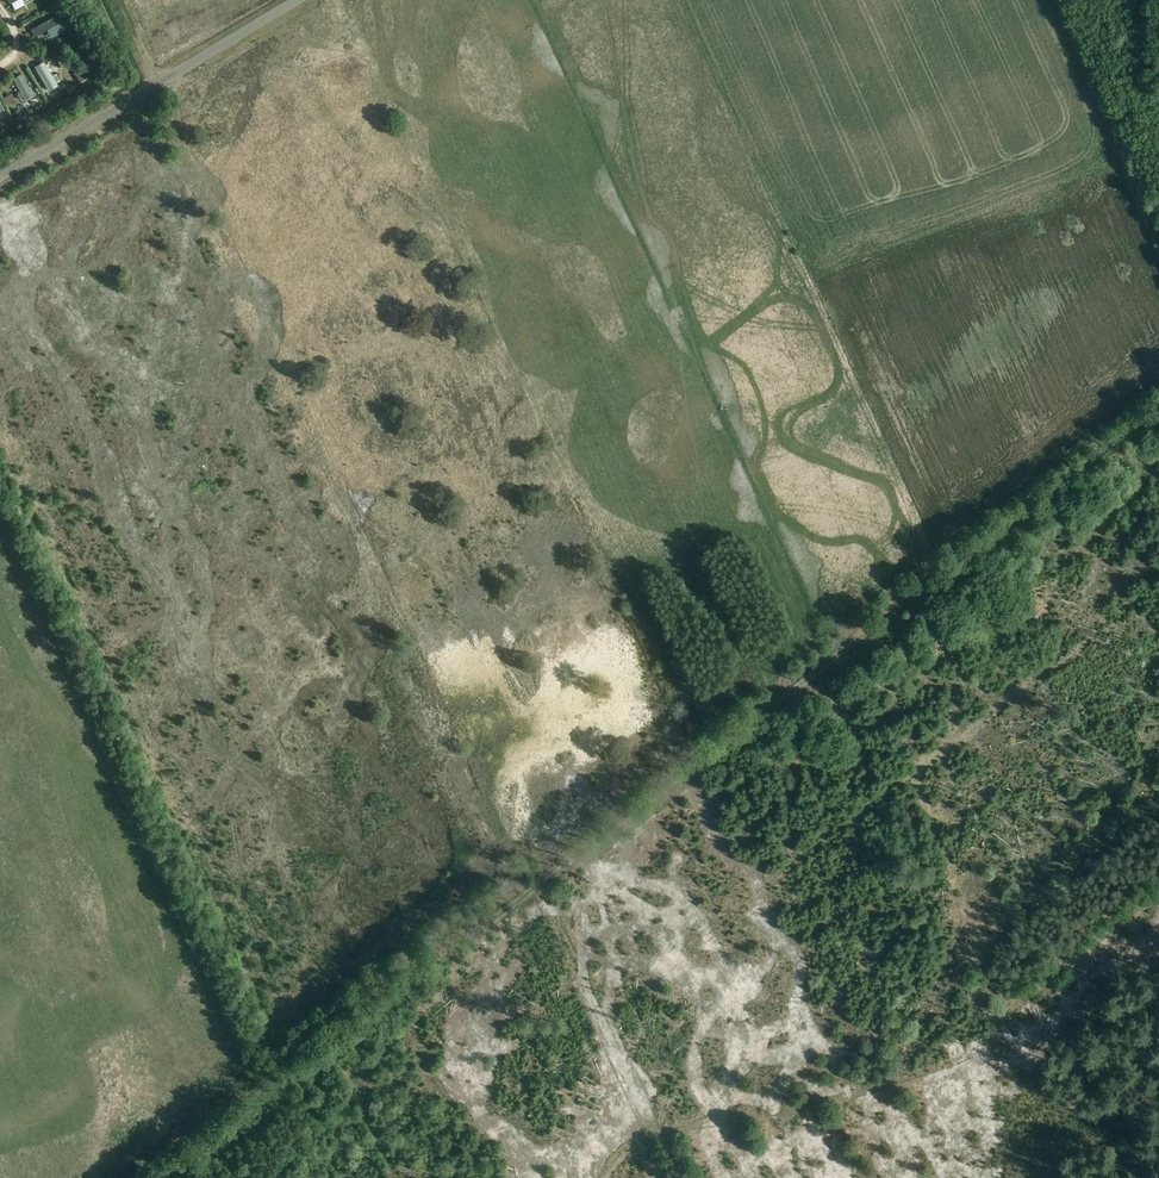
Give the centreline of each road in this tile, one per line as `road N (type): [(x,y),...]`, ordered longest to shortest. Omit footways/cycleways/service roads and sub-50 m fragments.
road 1 (track): [(537,886),(1158,405)]
road 2 (unclassified): [(0,176),(296,0)]
road 3 (track): [(163,1177),(284,1083)]

